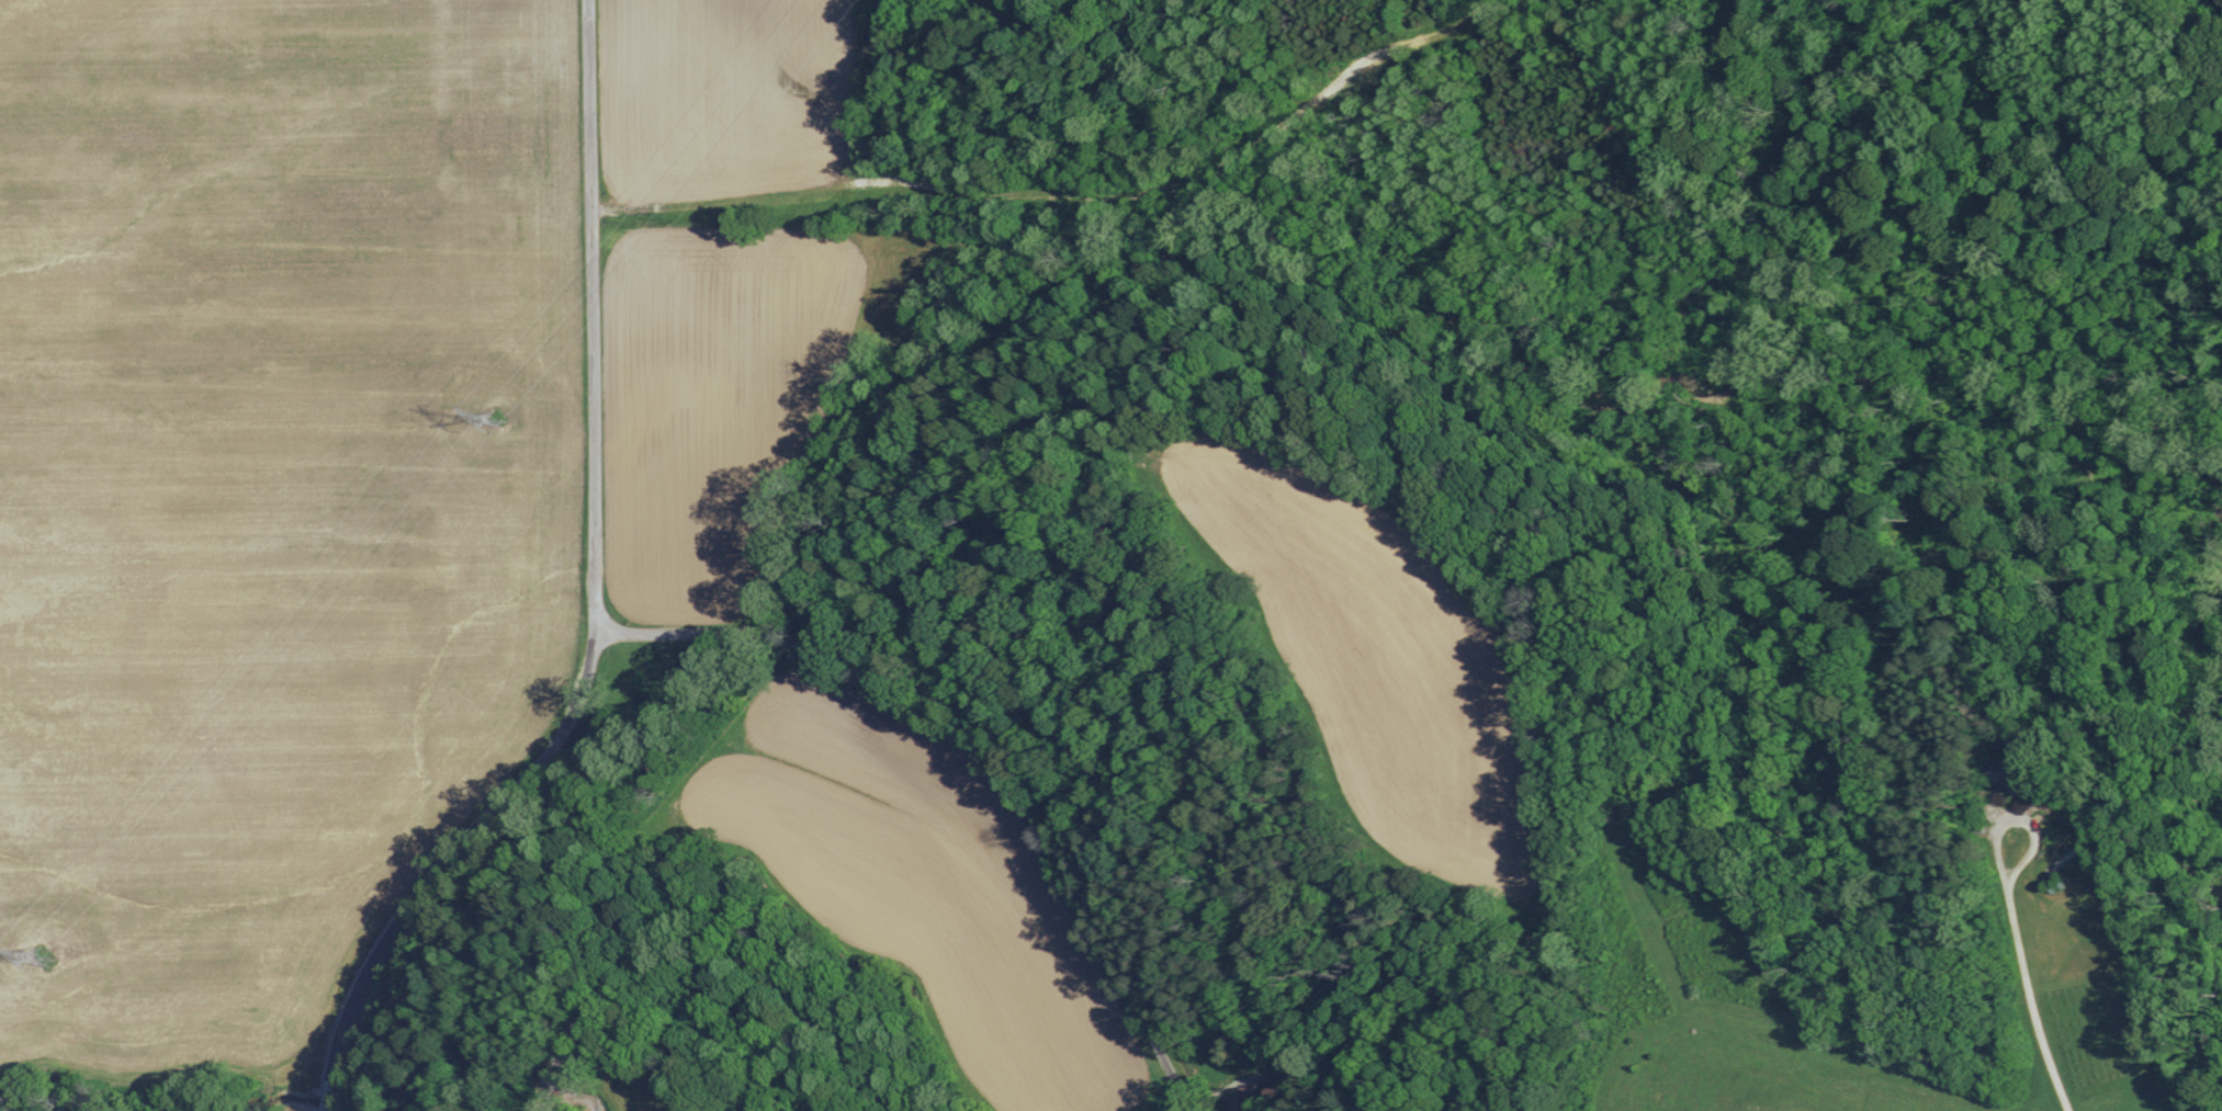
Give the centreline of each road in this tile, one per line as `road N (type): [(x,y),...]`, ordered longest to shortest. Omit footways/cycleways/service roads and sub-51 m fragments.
road 1 (residential): [(335,1110),(354,1028),(406,917),(464,839),(546,759),(589,680),(597,631),(598,397),(590,0)]
road 2 (residential): [(1191,1110),(1039,819),(995,757),(783,640),(597,631)]

